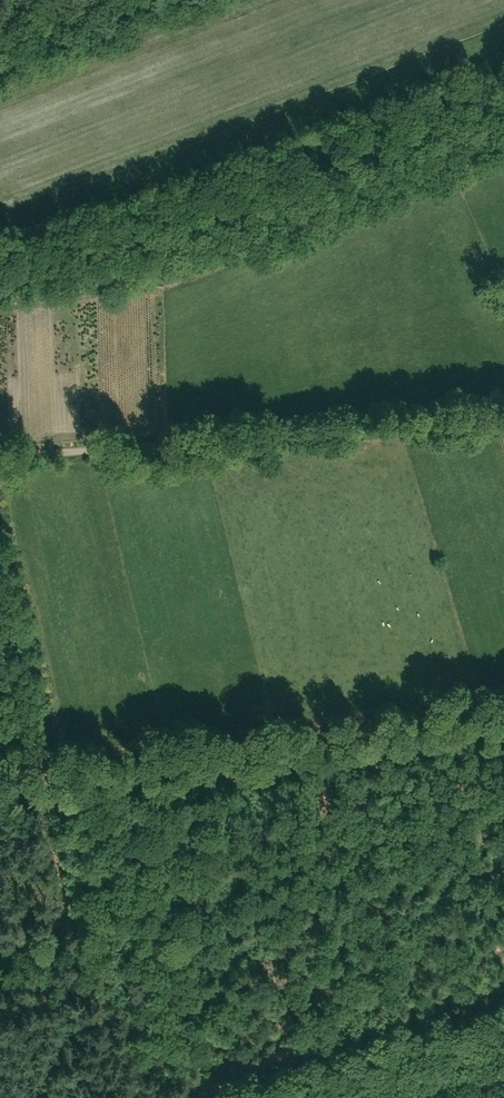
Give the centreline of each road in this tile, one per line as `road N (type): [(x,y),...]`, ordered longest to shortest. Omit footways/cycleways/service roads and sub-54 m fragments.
road 1 (unclassified): [(0,269),(77,266),(503,103)]
road 2 (track): [(0,456),(503,419)]
road 3 (track): [(274,1097),(503,1029)]

